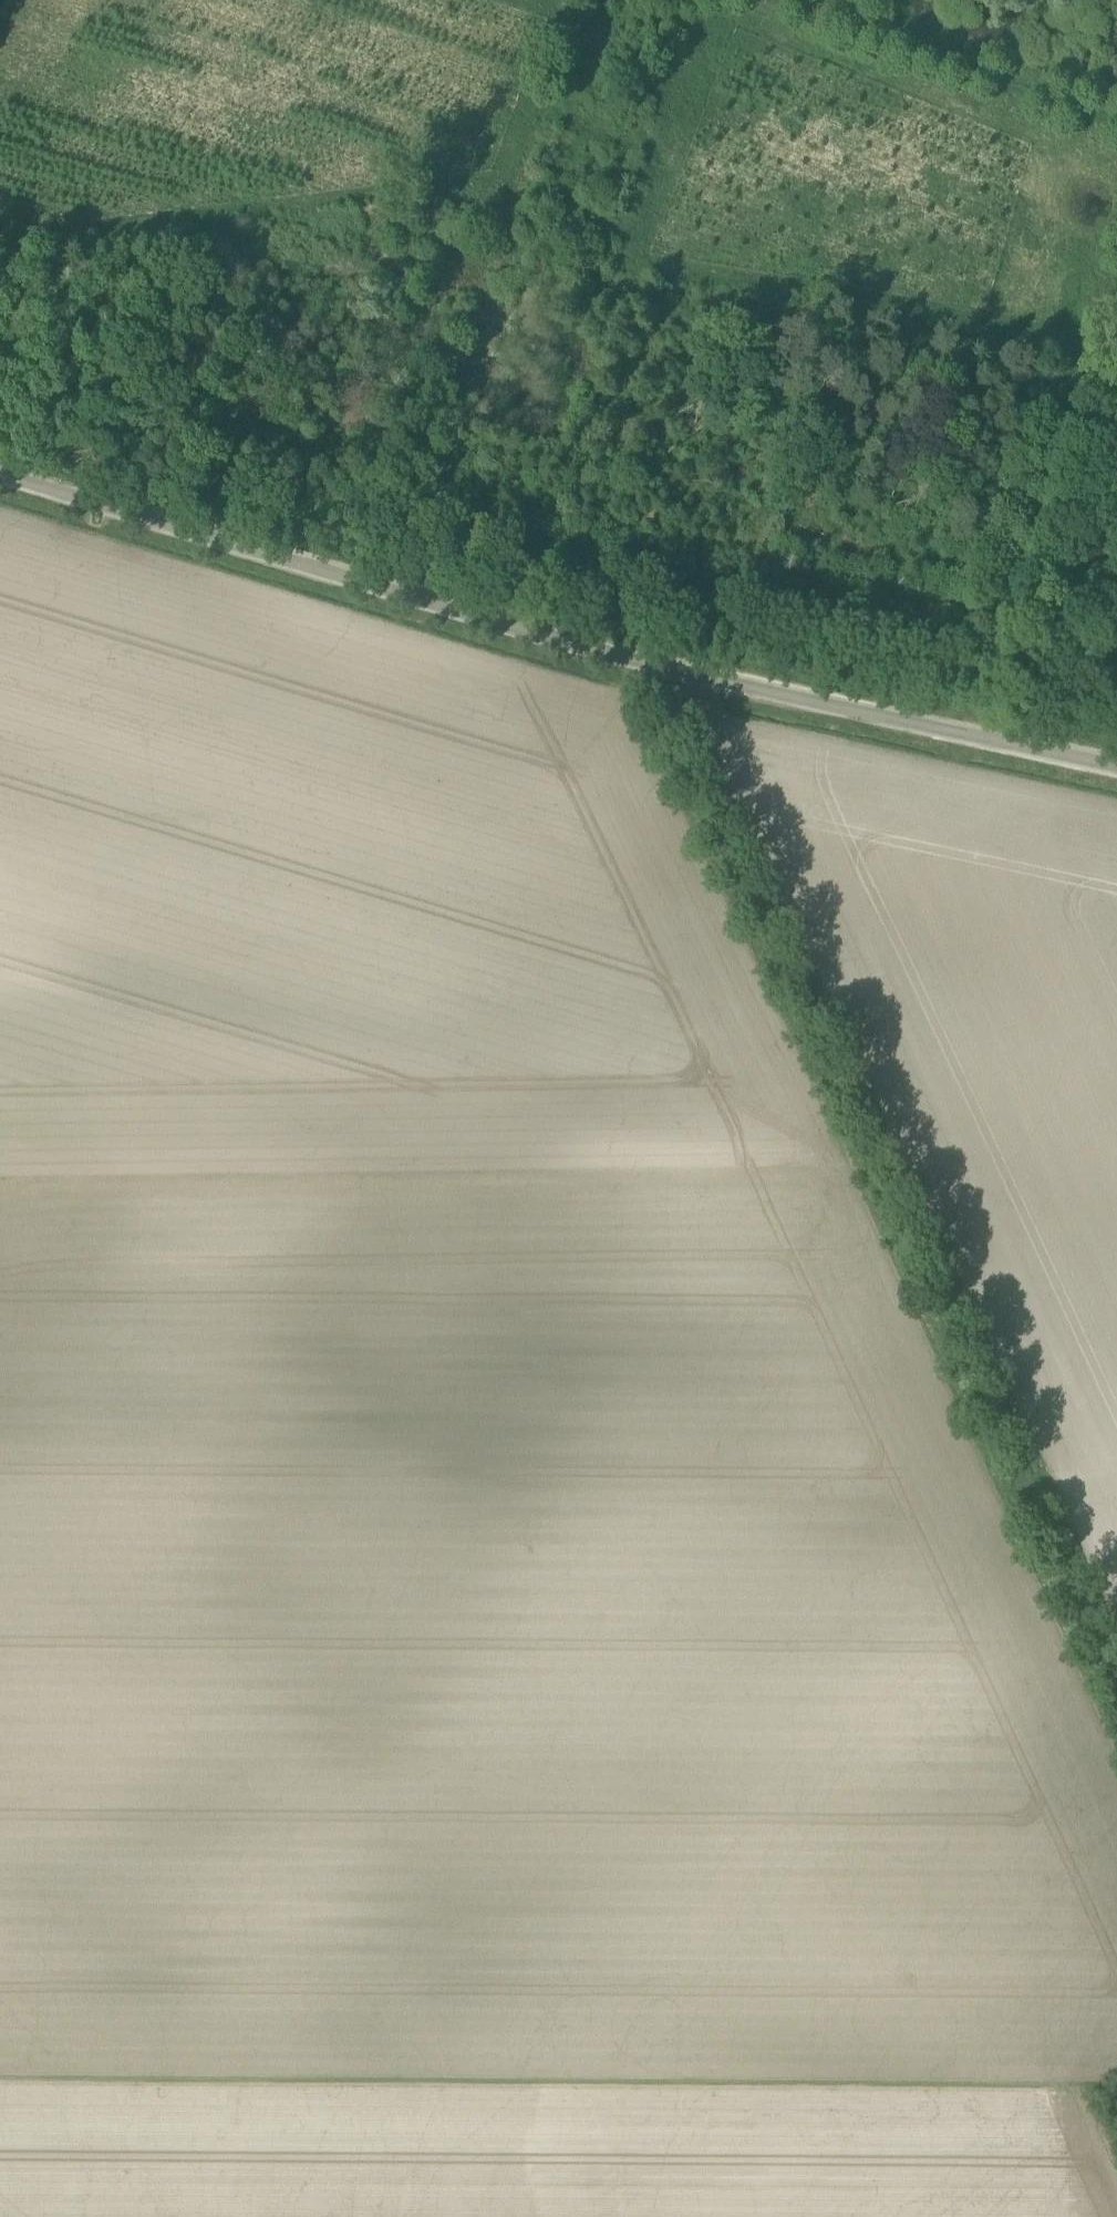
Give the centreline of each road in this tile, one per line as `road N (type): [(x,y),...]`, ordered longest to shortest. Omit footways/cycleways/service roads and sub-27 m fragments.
road 1 (unclassified): [(1116,767),(624,657),(0,468)]

